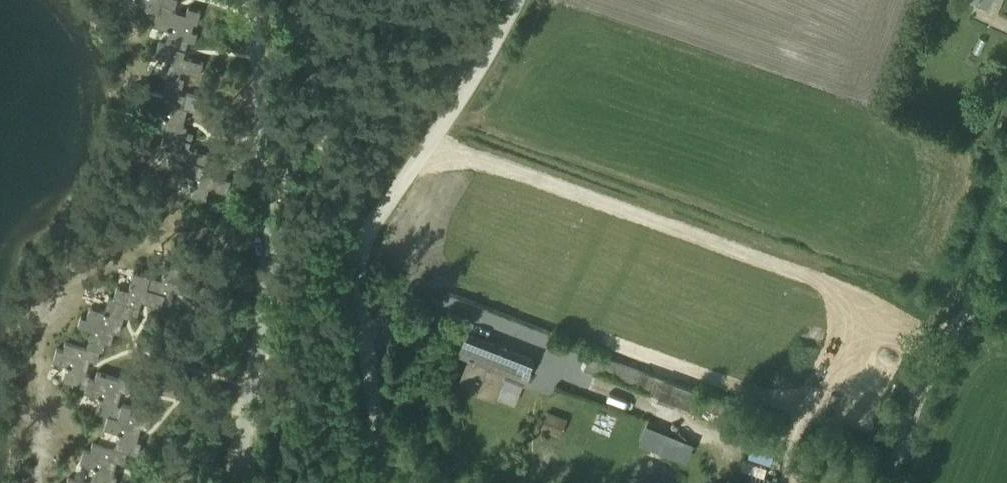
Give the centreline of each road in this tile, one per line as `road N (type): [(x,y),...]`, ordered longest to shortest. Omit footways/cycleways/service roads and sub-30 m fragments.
road 1 (unclassified): [(519,0),(484,70),(358,250)]
road 2 (unclassified): [(296,0),(339,213),(358,250)]
road 3 (unclassified): [(358,250),(386,482)]

